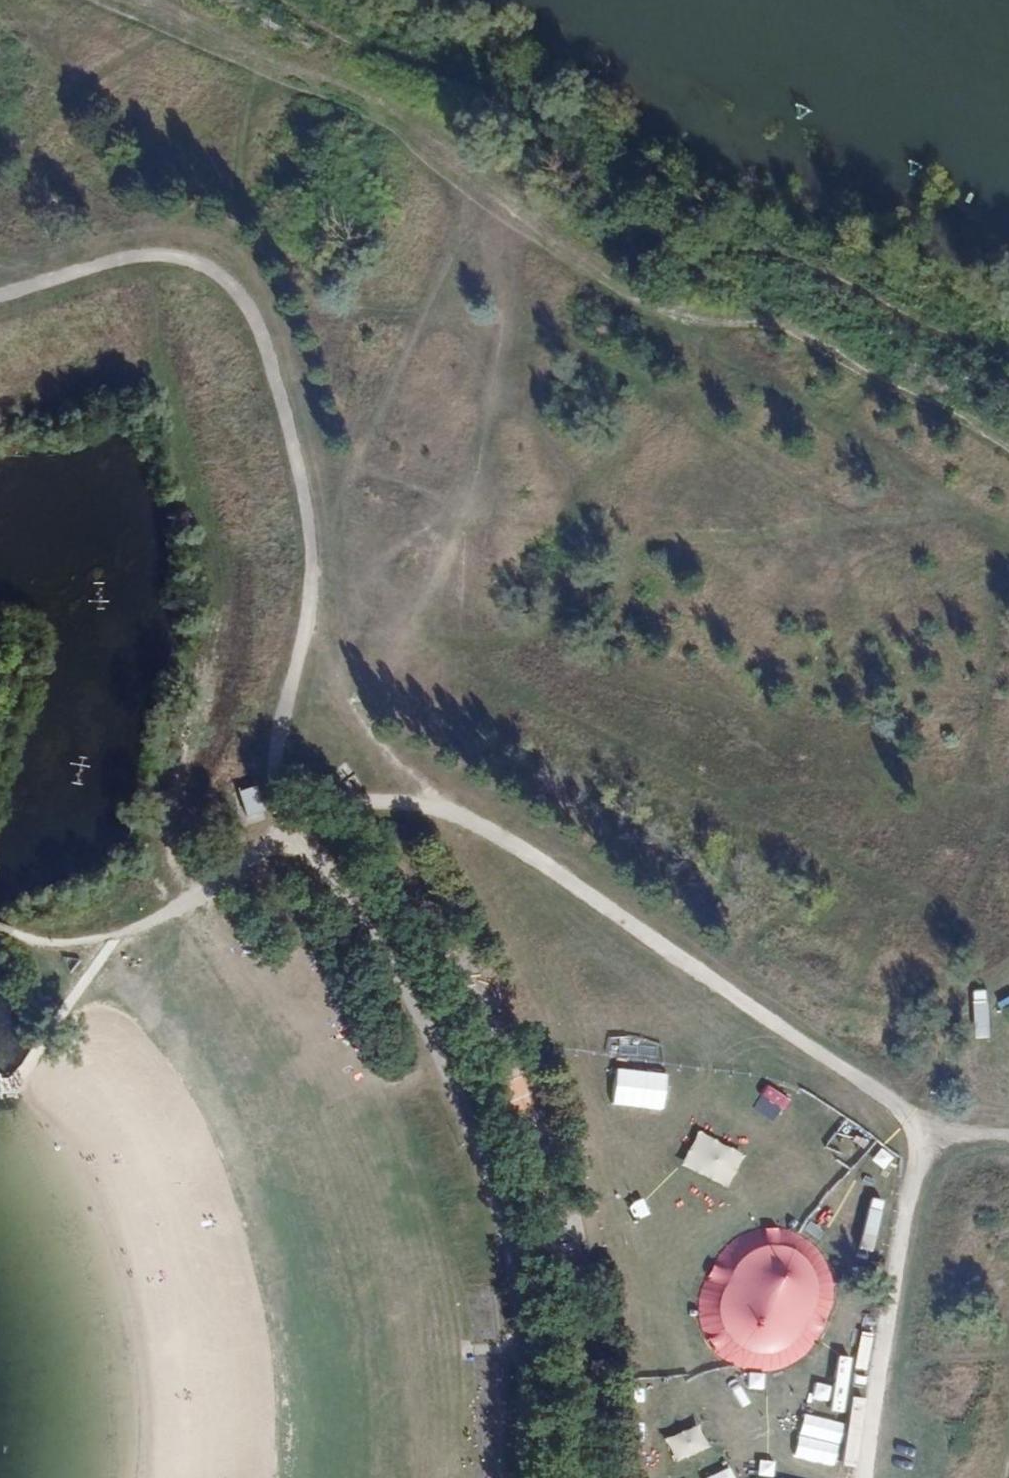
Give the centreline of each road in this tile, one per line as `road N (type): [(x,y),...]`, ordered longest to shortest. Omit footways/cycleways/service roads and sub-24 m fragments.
road 1 (track): [(272,831),(282,743),(313,637),(317,576),(308,505),(252,310),(223,279),(175,262),(113,265),(0,304)]
road 2 (track): [(521,1477),(528,1309),(476,1132),(384,947),(272,831)]

